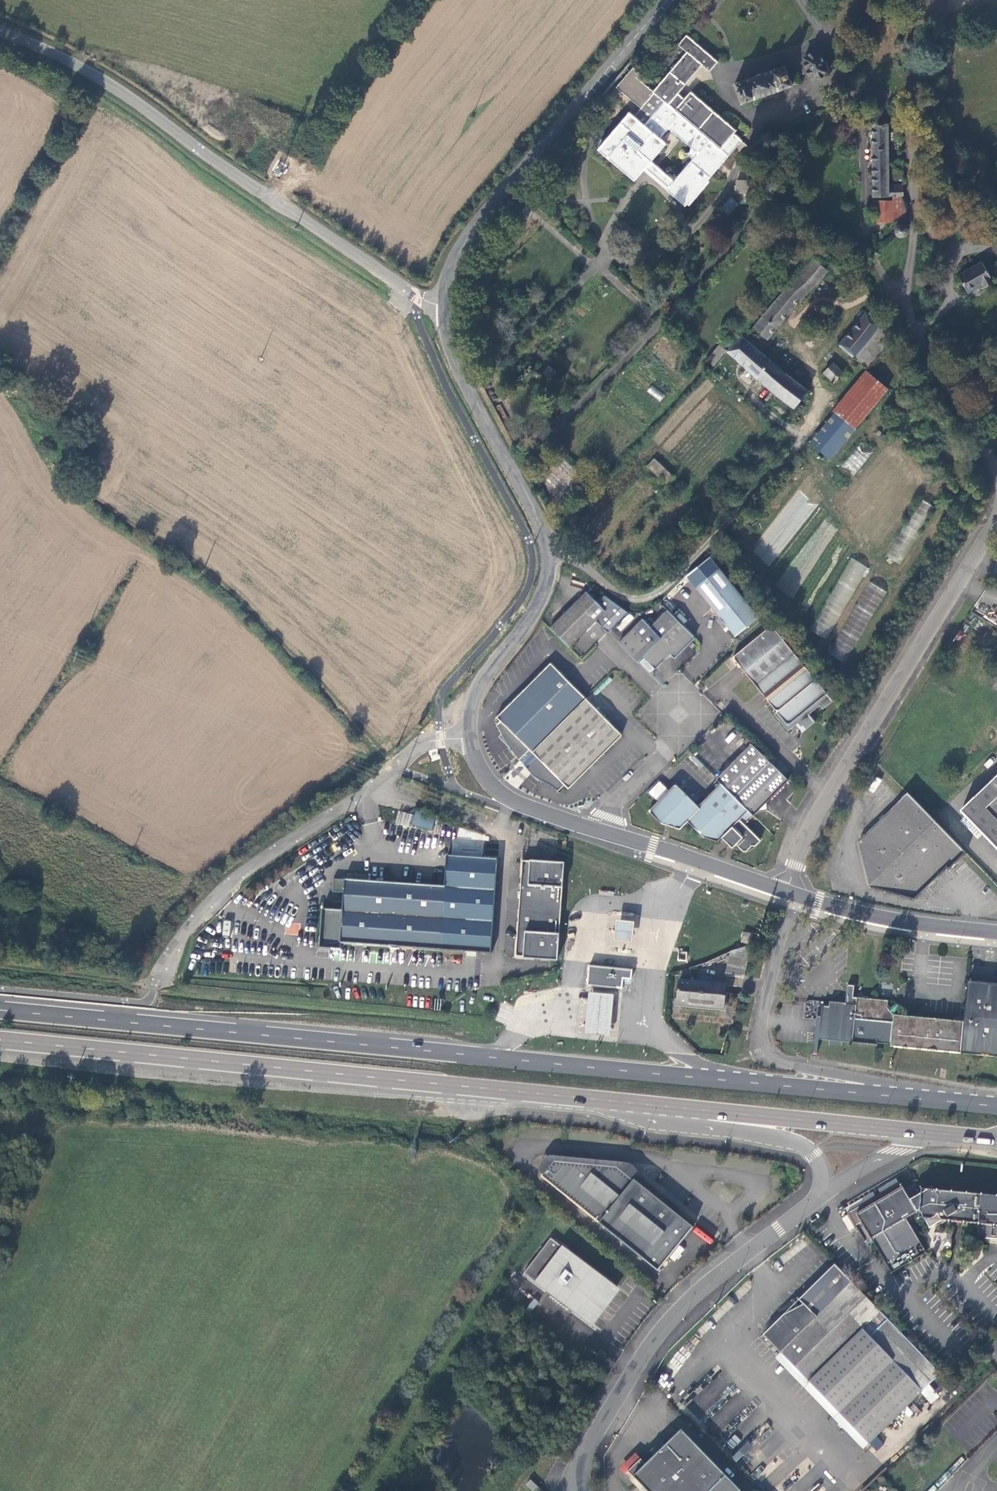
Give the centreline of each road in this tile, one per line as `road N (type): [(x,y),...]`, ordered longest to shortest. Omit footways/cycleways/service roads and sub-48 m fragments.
road 1 (primary): [(866,1094),(0,1009)]
road 2 (primary): [(0,1039),(615,1101)]
road 3 (residential): [(996,468),(906,298),(916,229),(913,77),(840,78),(804,0)]
road 4 (unclassified): [(446,307),(415,296),(73,61),(0,30)]
road 5 (unclassified): [(548,553),(577,560),(623,596),(662,590),(805,435),(817,392),(798,337)]
road 6 (residential): [(787,892),(813,824),(996,516)]
road 7 (unclassified): [(155,990),(187,929),(241,873),(418,745),(471,737)]
road 8 (tertiary): [(821,1194),(688,1300),(628,1365),(579,1463),(580,1490)]
road 9 (tertiary): [(446,307),(461,247),(666,0)]
road 10 (primary): [(615,1101),(944,1134)]
road 11 (residential): [(866,1094),(839,1077),(783,1065),(761,1043),(782,935),(807,900)]
road 12 (tertiary): [(548,553),(453,352),(446,307)]
road 13 (tertiary): [(615,1101),(650,1120),(796,1138),(812,1157),(821,1194)]
road 14 (tertiary): [(471,737),(479,686),(539,603),(548,553)]
road 15 (tertiary): [(787,892),(601,832)]
road 16 (tertiary): [(996,932),(807,900)]
road 17 (residential): [(601,832),(692,722),(658,692)]
road 18 (tertiary): [(601,832),(499,791),(471,737)]
road 19 (track): [(0,969),(156,986)]
road 20 (tertiary): [(821,1194),(944,1134)]
road 21 (primary): [(996,1106),(866,1094)]

